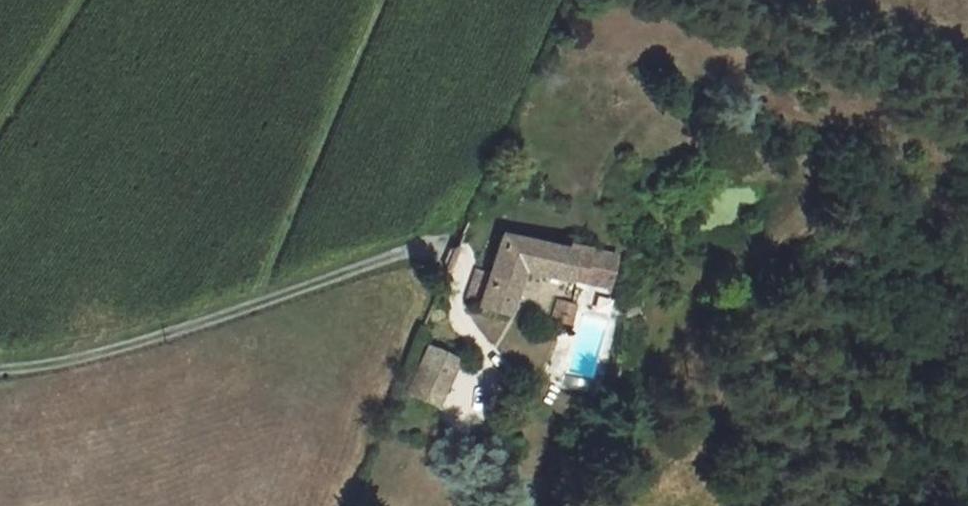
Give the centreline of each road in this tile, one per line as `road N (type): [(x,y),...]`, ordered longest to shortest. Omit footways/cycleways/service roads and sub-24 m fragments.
road 1 (track): [(0,369),(113,351),(423,247),(445,251)]

